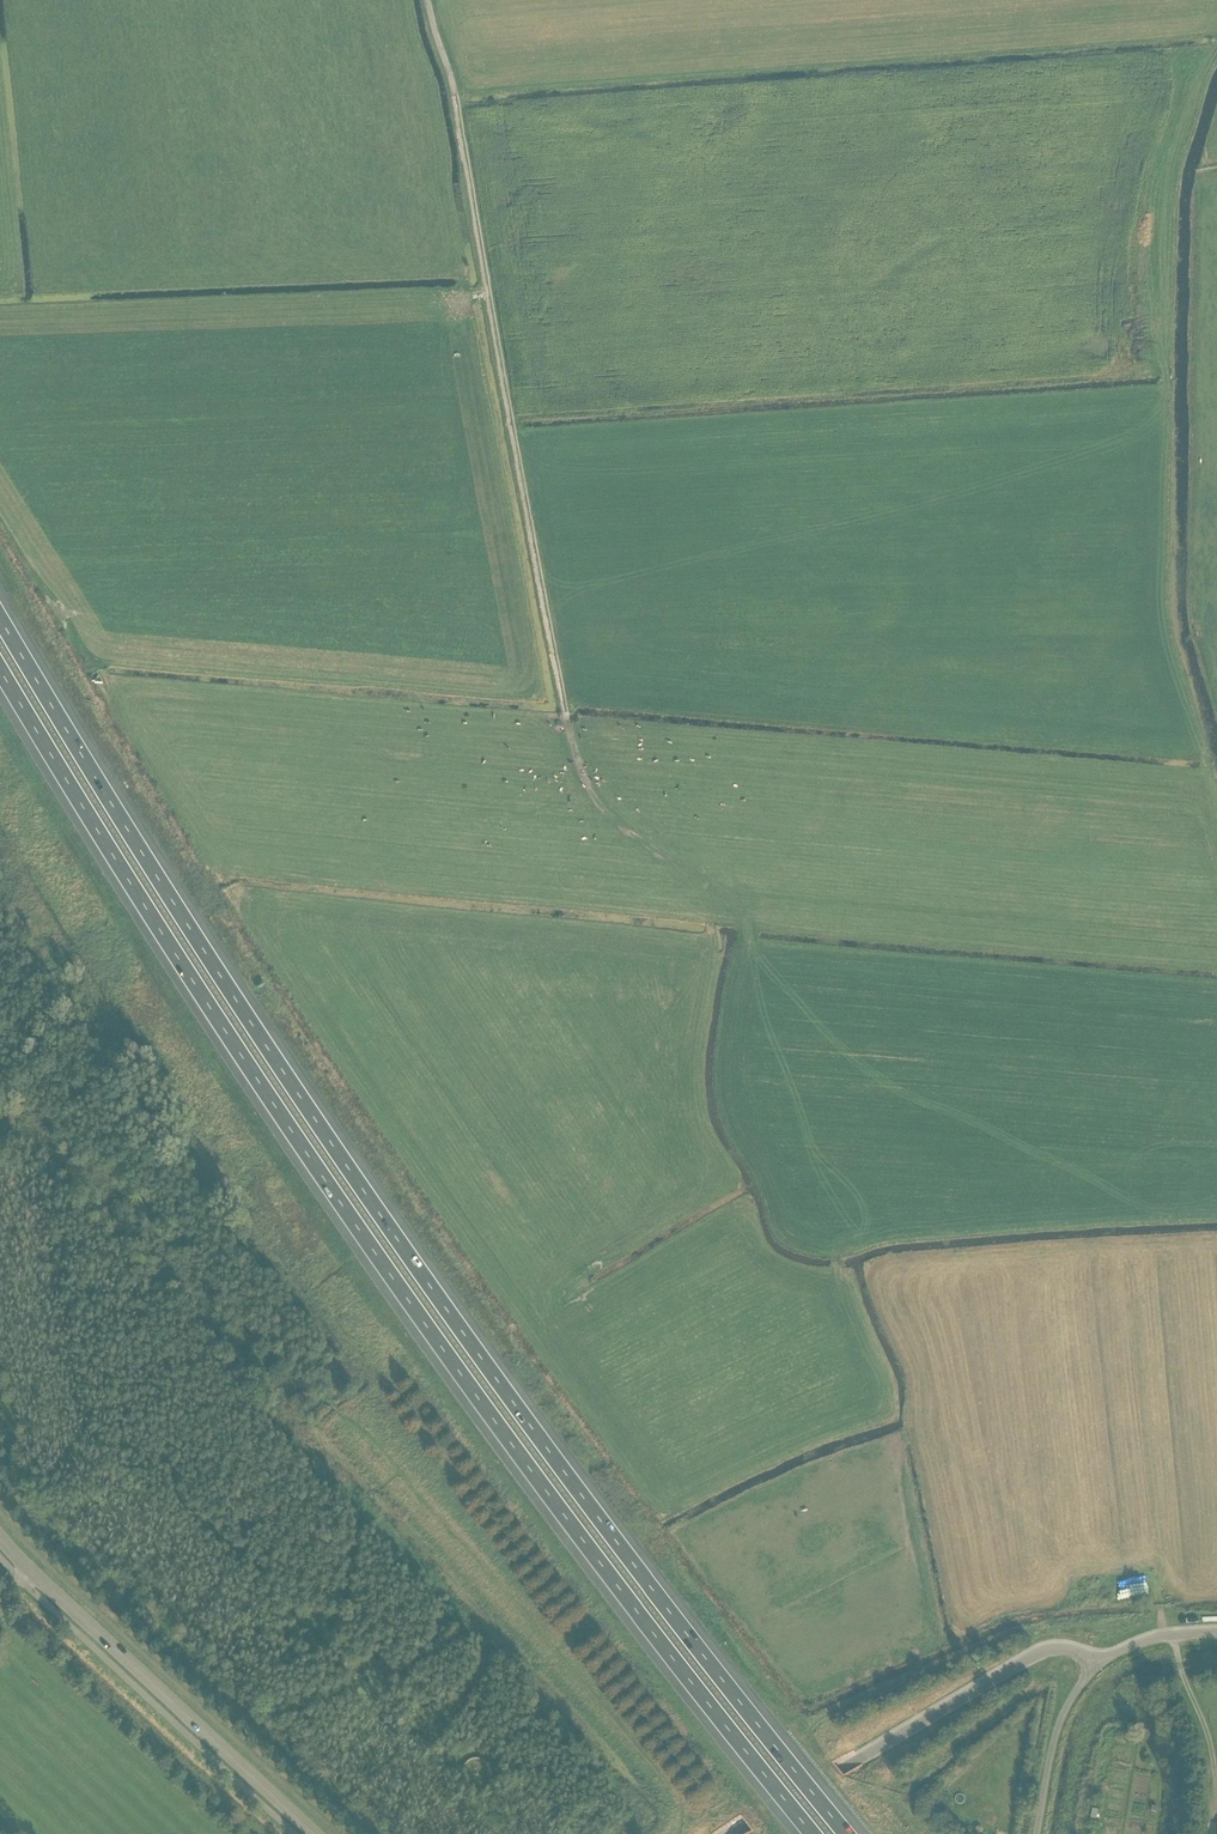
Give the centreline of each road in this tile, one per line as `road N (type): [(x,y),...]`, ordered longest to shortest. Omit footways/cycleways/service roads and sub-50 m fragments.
road 1 (motorway): [(848,1833),(642,1571),(322,1126),(0,603)]
road 2 (motorway): [(0,676),(140,913),(453,1378),(613,1595),(810,1833)]
road 3 (unclassified): [(732,1833),(1036,1655),(1059,1648),(1100,1659)]
road 4 (tertiary): [(314,1833),(34,1573)]
road 5 (unclassified): [(1036,1833),(1055,1736),(1100,1659)]
road 6 (unclassified): [(1100,1659),(1147,1639),(1216,1632)]

